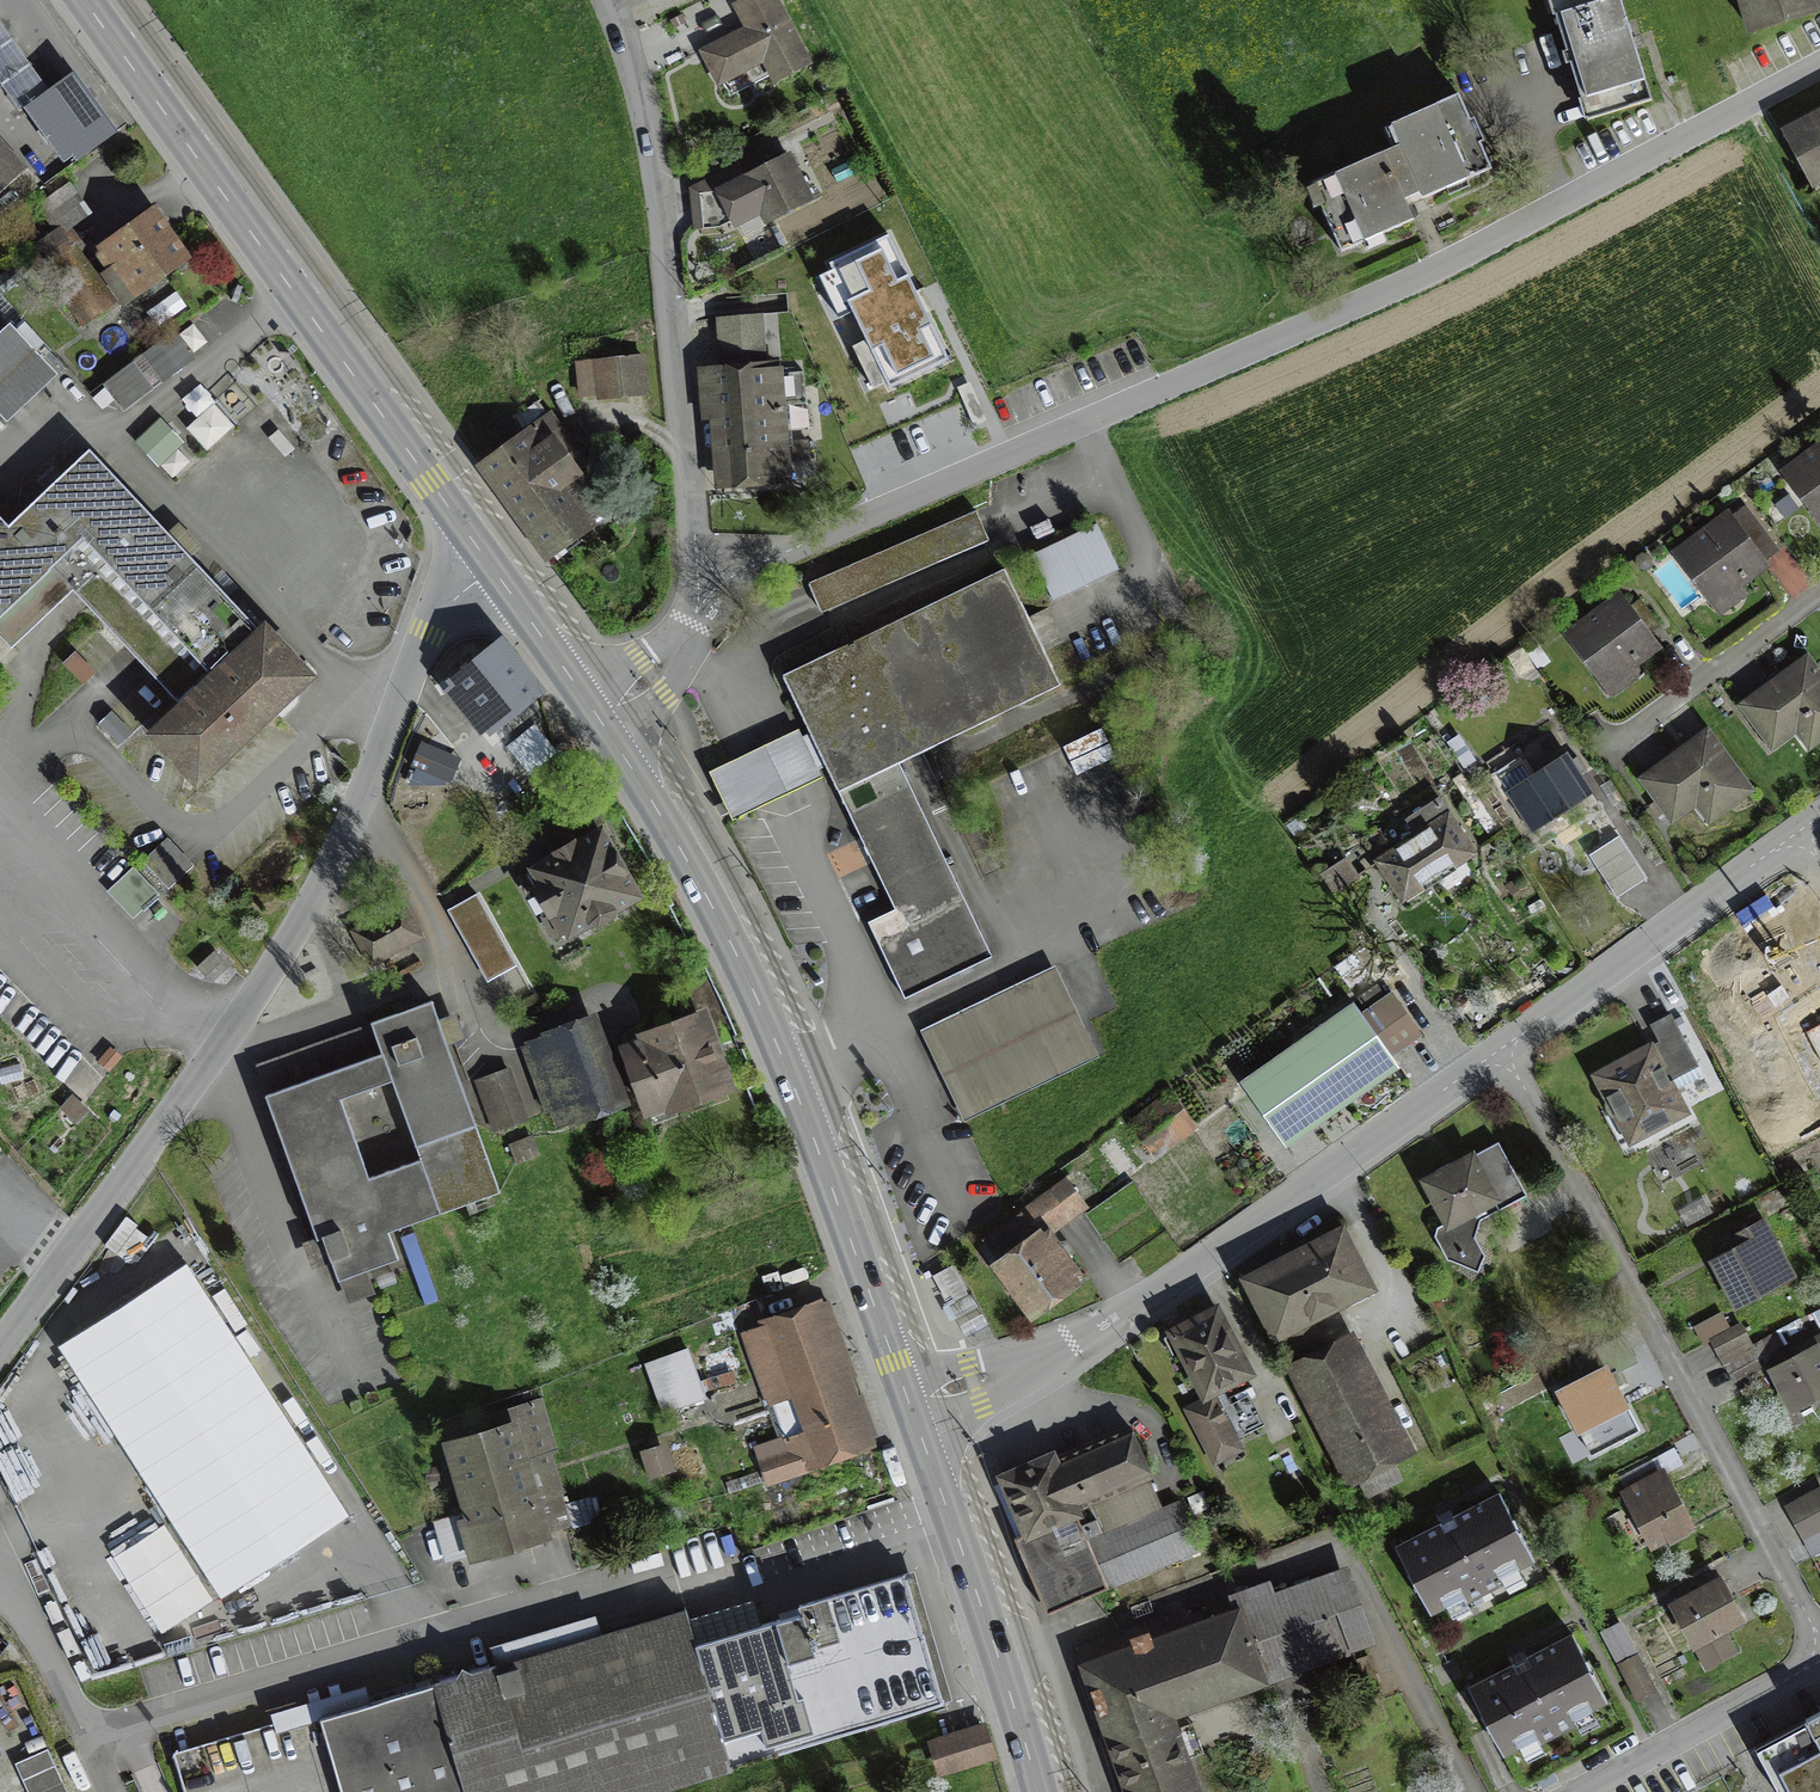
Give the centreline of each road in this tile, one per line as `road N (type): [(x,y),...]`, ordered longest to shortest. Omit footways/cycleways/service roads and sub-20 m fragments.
road 1 (residential): [(708,586),(1490,239),(1819,59)]
road 2 (residential): [(0,1345),(242,1015),(323,883),(425,638),(454,591),(485,563)]
road 3 (secondary): [(600,721),(694,880),(793,1076),(908,1407)]
road 4 (residential): [(908,1407),(1082,1342),(1295,1203),(1501,1044)]
road 5 (secondary): [(80,0),(485,563)]
road 6 (residential): [(1819,1646),(1501,1044)]
road 7 (residential): [(708,586),(693,534),(657,177),(632,67),(605,0)]
road 8 (secondary): [(908,1407),(1036,1791)]
road 9 (residential): [(1501,1044),(1796,833)]
road 10 (residential): [(1574,1791),(1819,1661)]
road 11 (secondary): [(485,563),(600,721)]
road 12 (unclassified): [(88,1734),(0,1572)]
road 13 (residential): [(600,721),(680,655),(708,586)]

